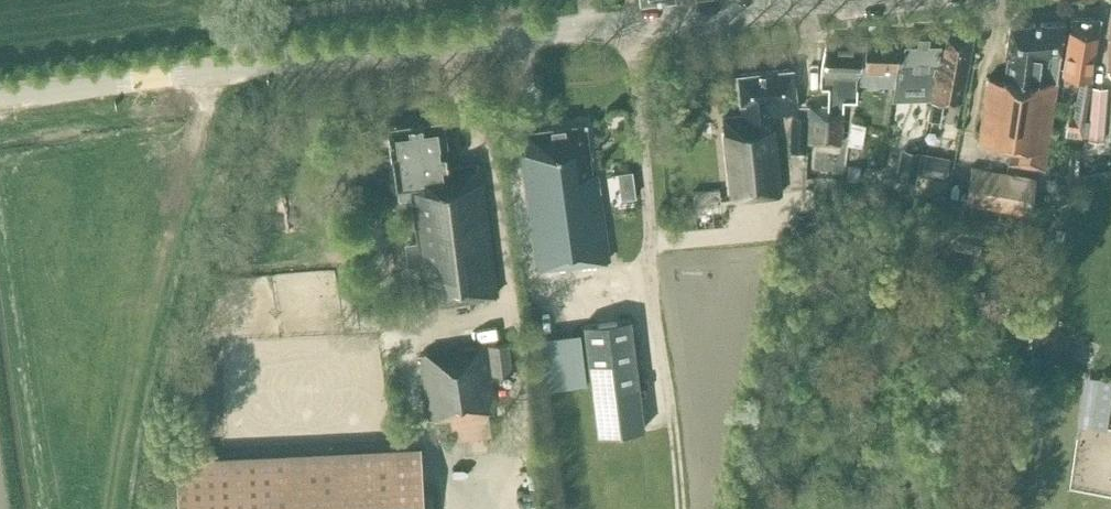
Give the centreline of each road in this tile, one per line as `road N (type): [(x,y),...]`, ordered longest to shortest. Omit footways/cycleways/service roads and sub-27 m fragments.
road 1 (tertiary): [(821,0),(227,69)]
road 2 (track): [(227,69),(209,96),(147,316),(113,508)]
road 3 (tertiary): [(0,97),(227,69)]

